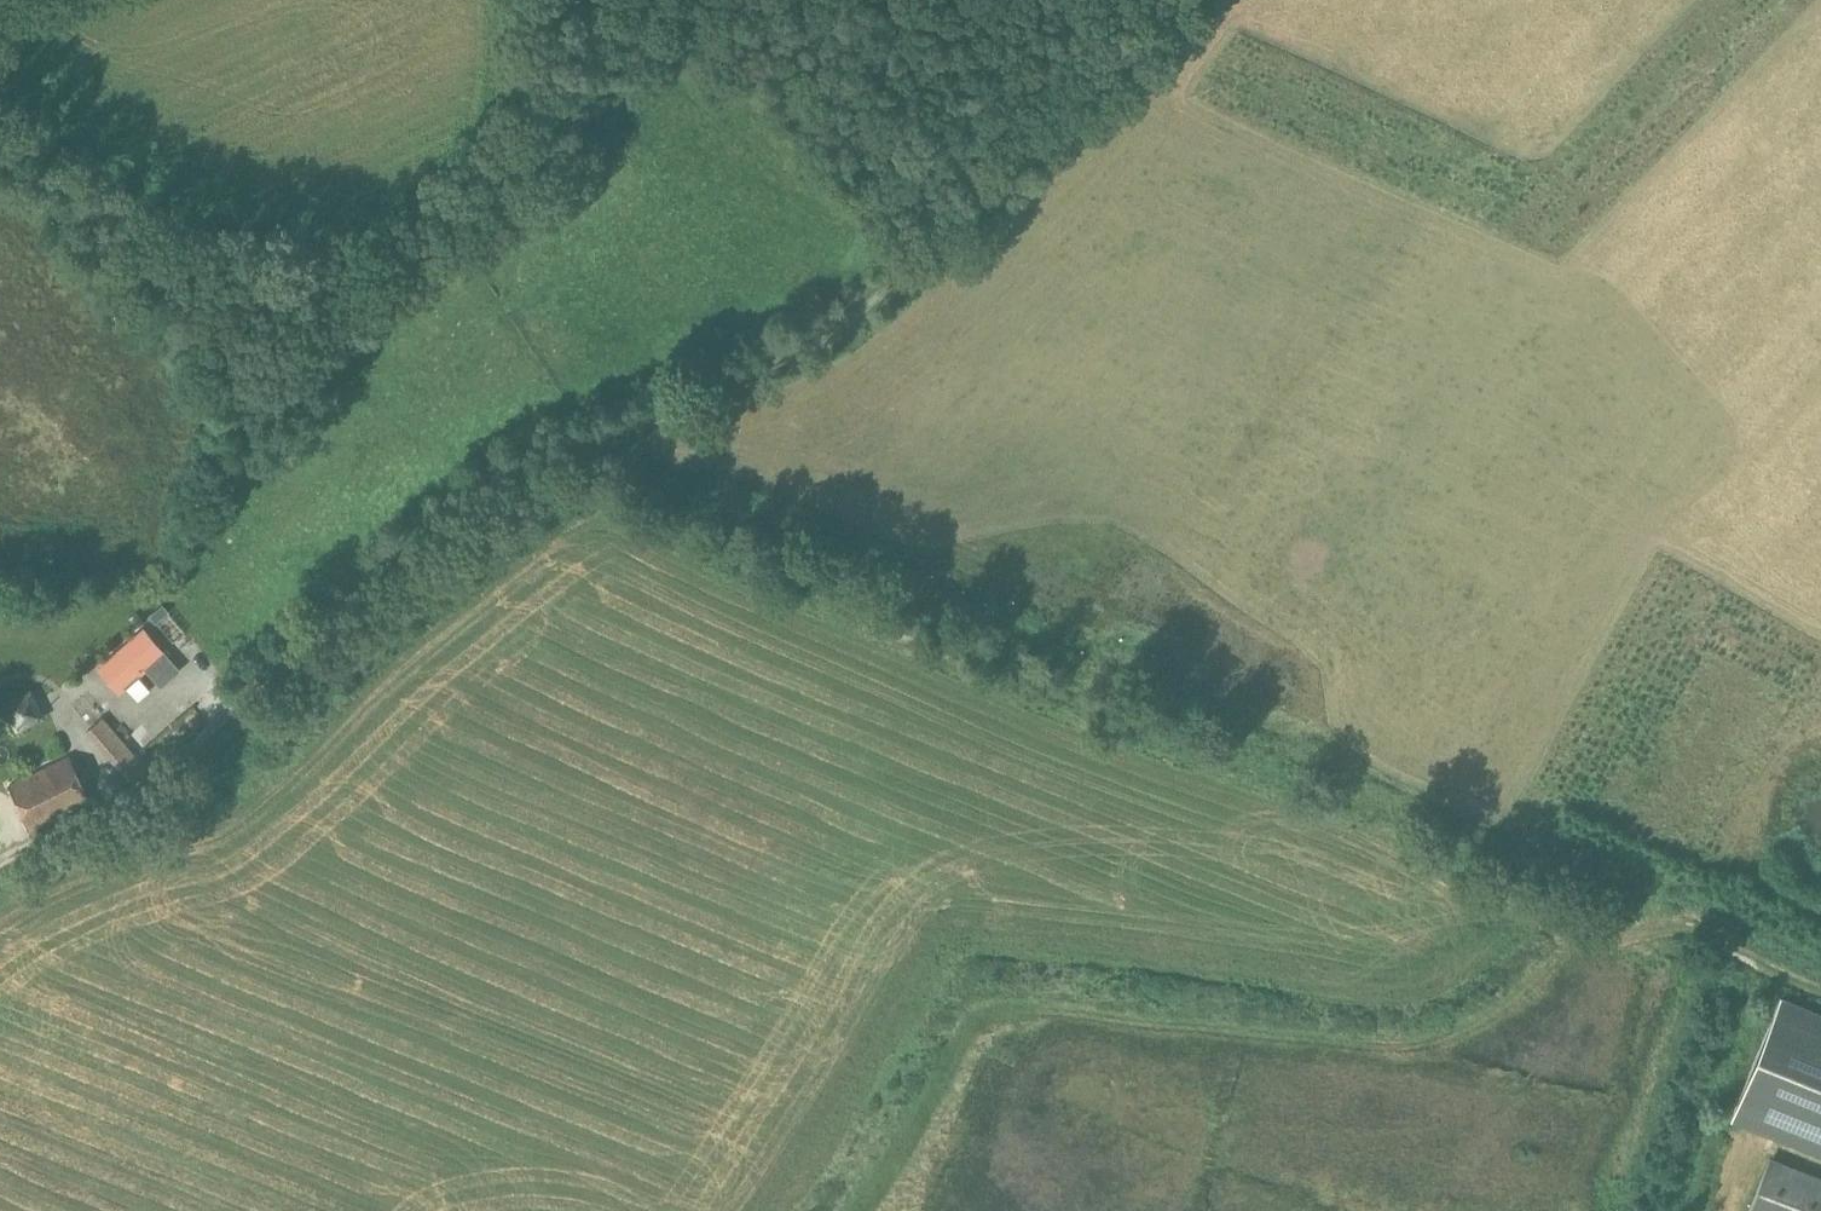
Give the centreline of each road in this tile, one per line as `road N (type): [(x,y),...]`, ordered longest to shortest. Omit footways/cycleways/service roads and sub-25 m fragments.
road 1 (track): [(0,853),(117,796),(483,490),(828,332)]
road 2 (track): [(1167,0),(919,255),(828,332)]

